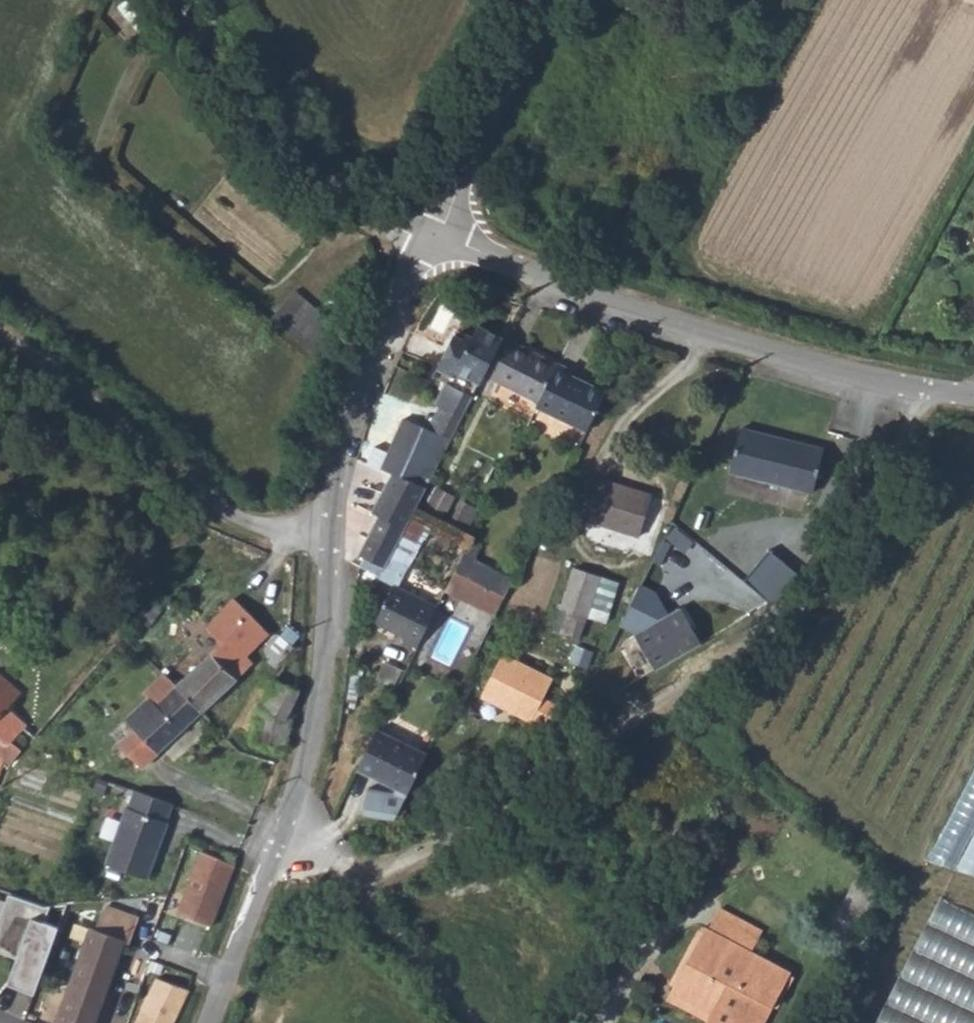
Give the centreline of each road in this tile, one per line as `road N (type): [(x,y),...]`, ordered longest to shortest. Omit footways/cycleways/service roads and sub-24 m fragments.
road 1 (residential): [(282,830),(346,863),(392,864),(691,687),(746,644),(855,496),(917,385)]
road 2 (residential): [(282,830),(316,728),(340,440),(368,359),(437,246)]
road 3 (residential): [(437,246),(716,336),(917,385)]
road 4 (track): [(334,537),(247,523),(174,479),(43,362),(0,339)]
road 5 (residential): [(153,0),(245,103),(346,192),(437,246)]
road 6 (unclassified): [(437,246),(558,0)]
road 7 (residential): [(208,1022),(282,830)]

